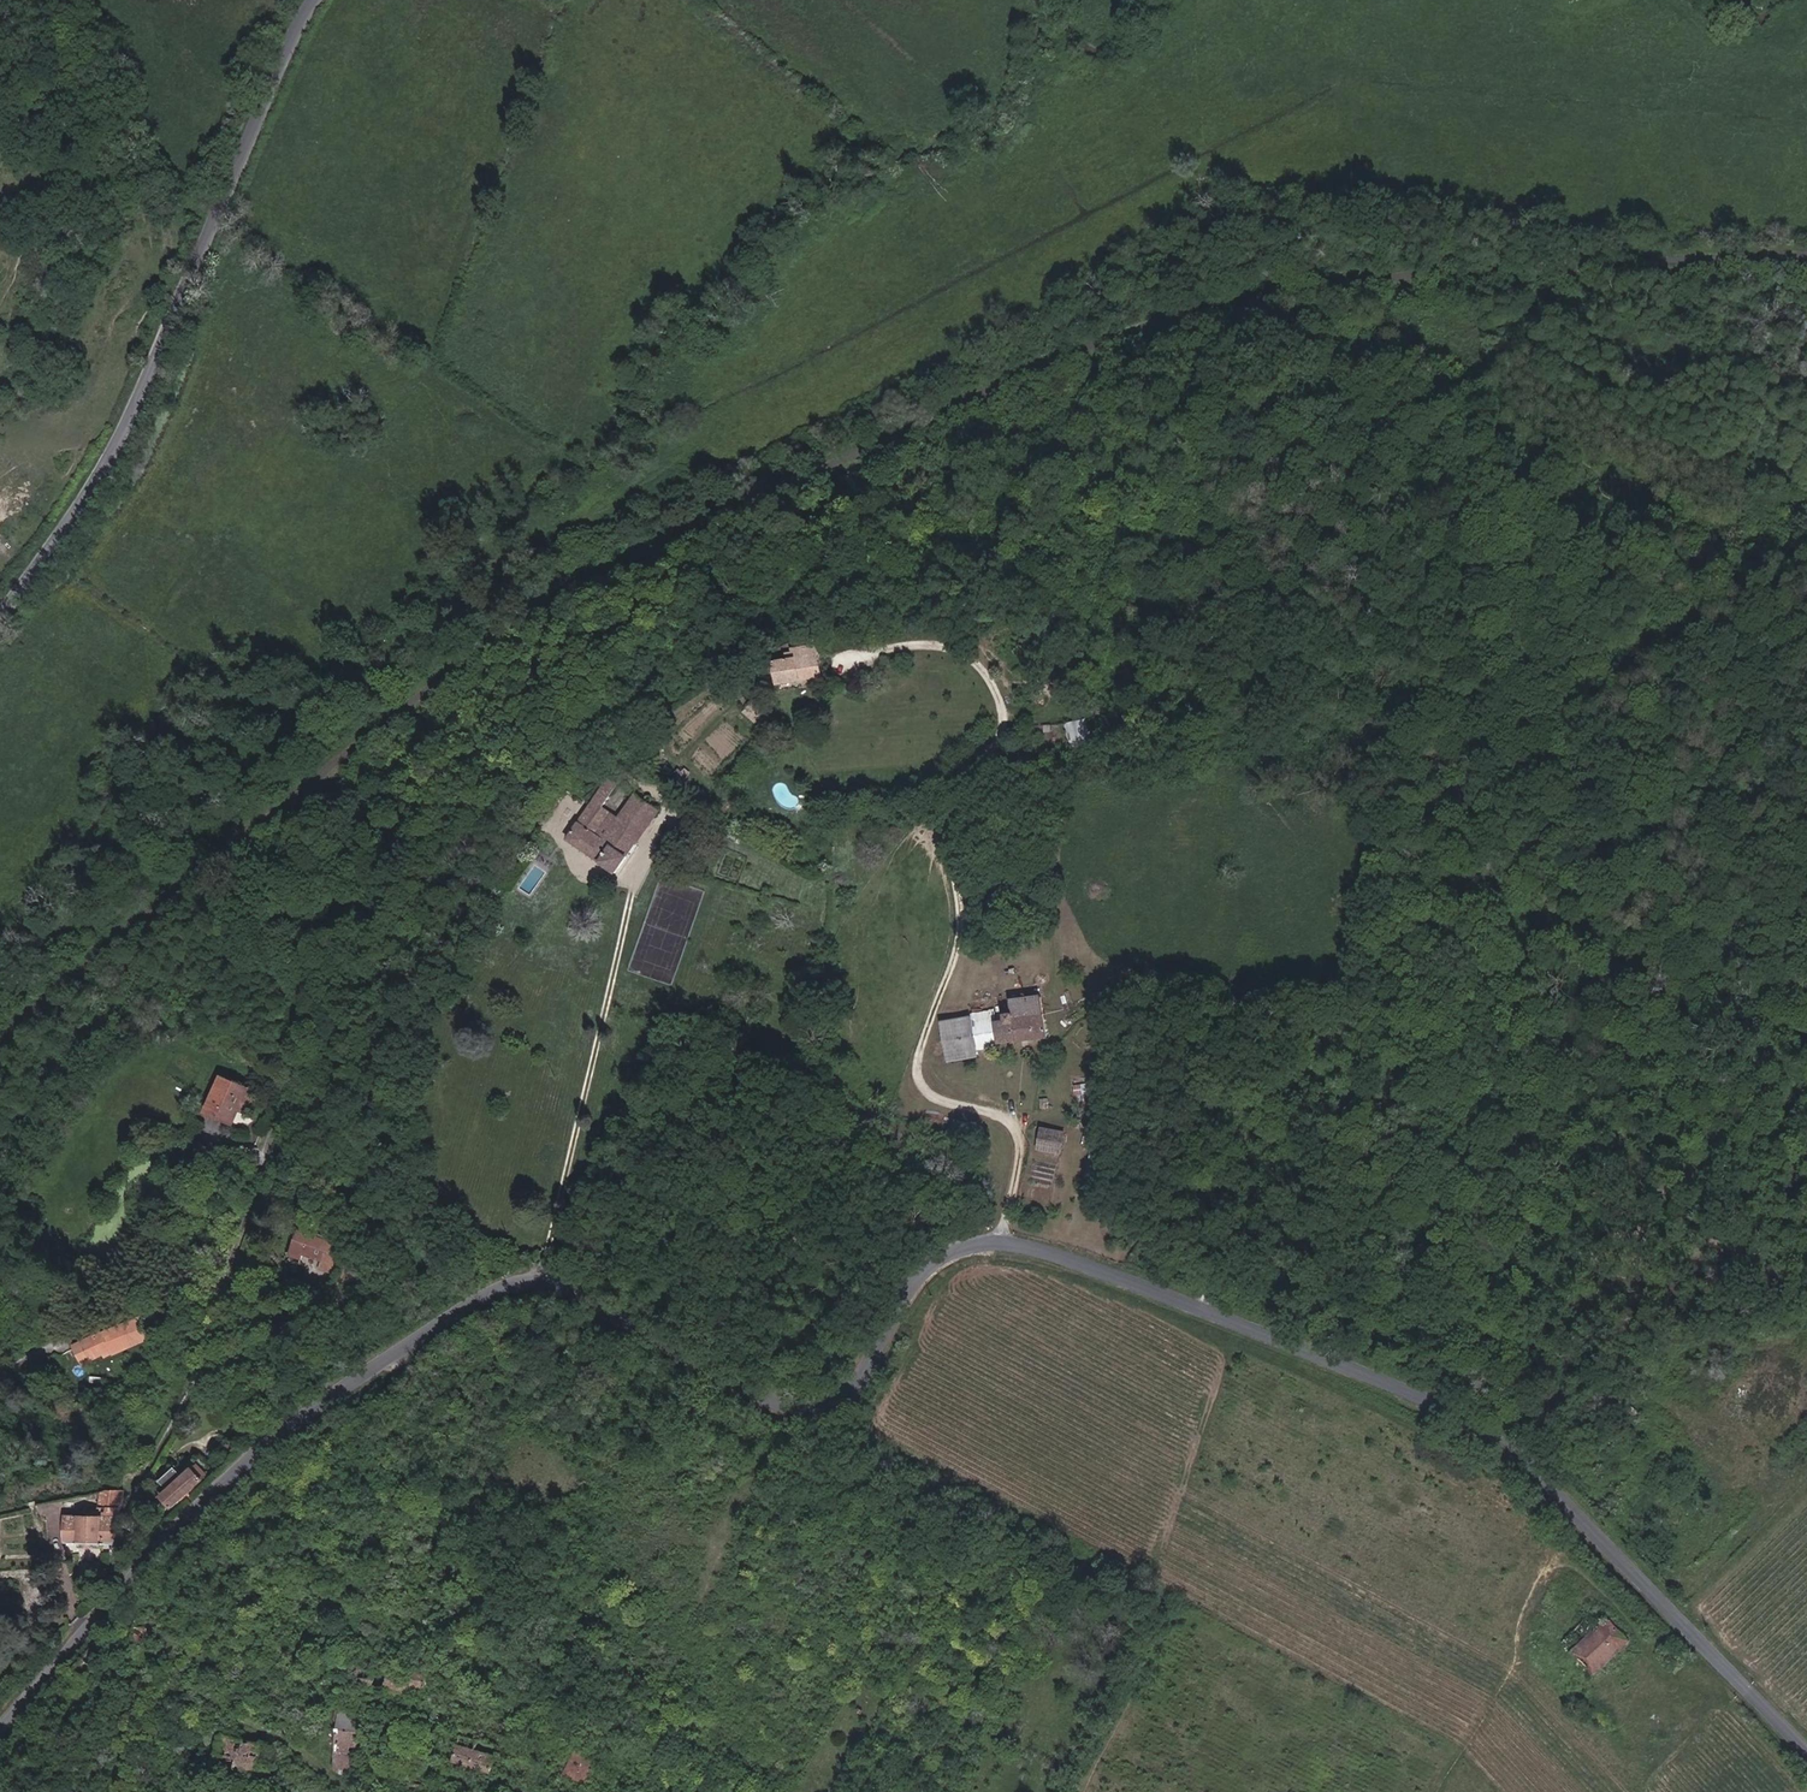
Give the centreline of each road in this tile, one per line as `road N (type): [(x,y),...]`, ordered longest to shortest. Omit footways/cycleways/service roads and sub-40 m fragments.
road 1 (unclassified): [(1806,1748),(1566,1497),(1475,1420),(1058,1256),(999,1242),(965,1248),(930,1267),(852,1386),(835,1399),(798,1407),(748,1390),(579,1286),(539,1274),(504,1283),(374,1369),(236,1475),(0,1722)]
road 2 (track): [(1806,541),(1651,491),(1399,344),(1312,326),(1261,328),(1093,401),(1059,425),(713,553),(461,687),(402,792),(287,1142)]
road 3 (unclassified): [(0,615),(120,434),(315,0)]
road 4 (track): [(1594,1527),(1544,1583),(1440,1791)]

